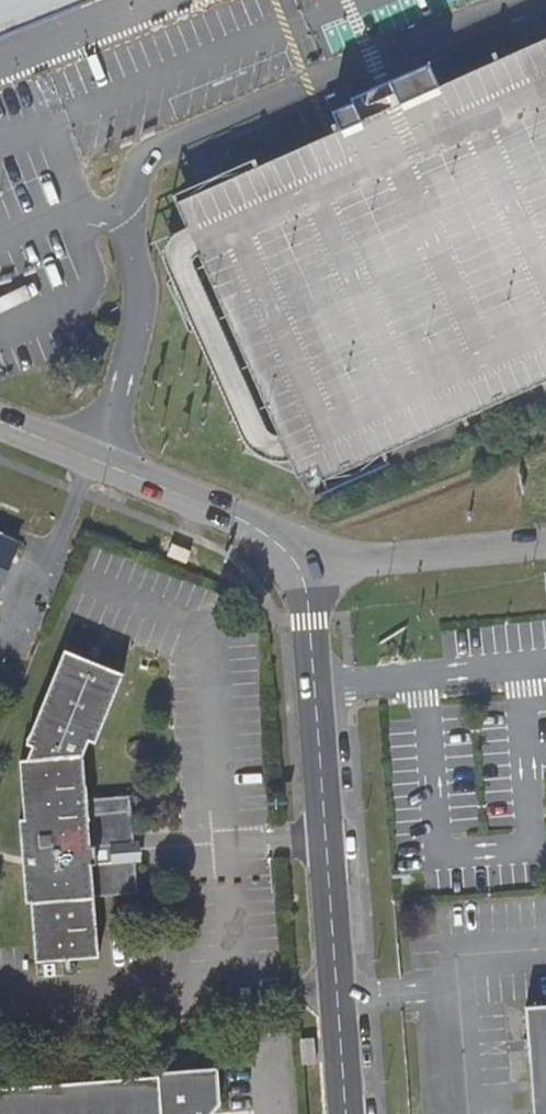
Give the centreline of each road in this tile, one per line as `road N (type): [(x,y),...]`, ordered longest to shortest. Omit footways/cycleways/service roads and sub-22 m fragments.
road 1 (unclassified): [(344,1113),(309,623),(295,562)]
road 2 (unclassified): [(295,562),(256,528),(0,423)]
road 3 (unclassified): [(545,546),(295,562)]

